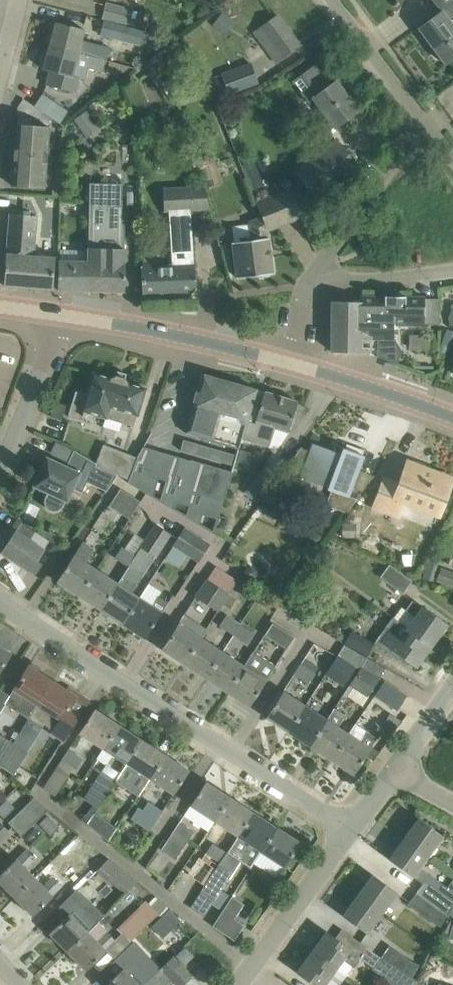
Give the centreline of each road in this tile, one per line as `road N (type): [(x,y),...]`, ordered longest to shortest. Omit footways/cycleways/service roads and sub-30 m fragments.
road 1 (residential): [(350,830),(0,601)]
road 2 (secondary): [(291,361),(65,314)]
road 3 (residential): [(316,268),(428,124)]
road 4 (residential): [(252,973),(350,830)]
road 5 (secondary): [(452,416),(291,361)]
road 6 (residential): [(0,470),(65,314)]
road 7 (residential): [(428,124),(333,0)]
road 8 (residential): [(316,268),(363,280),(452,271)]

